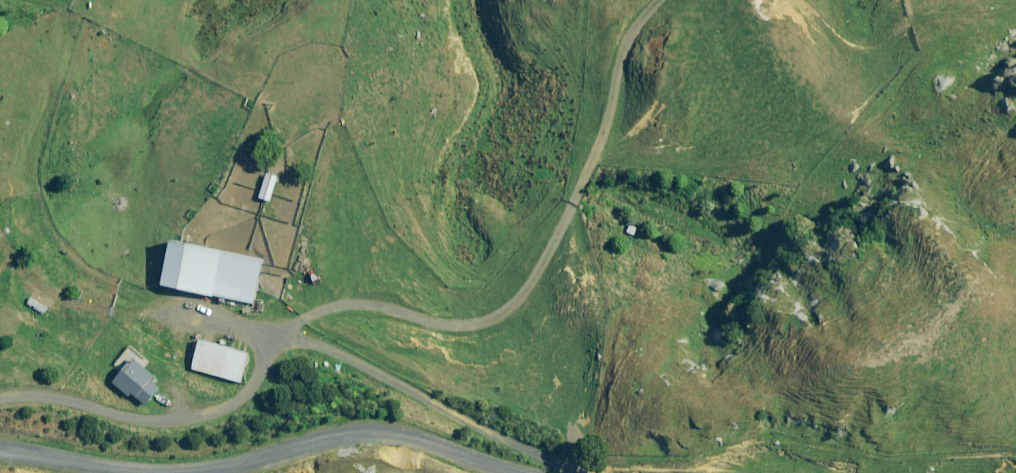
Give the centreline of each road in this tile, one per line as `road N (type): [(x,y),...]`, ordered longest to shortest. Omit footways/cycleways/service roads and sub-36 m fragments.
road 1 (track): [(649,0),(627,112),(568,230),(487,335),(317,306),(298,324),(278,371),(224,398),(0,411)]
road 2 (unclassified): [(0,441),(224,459),(361,413),(520,460),(634,472)]

